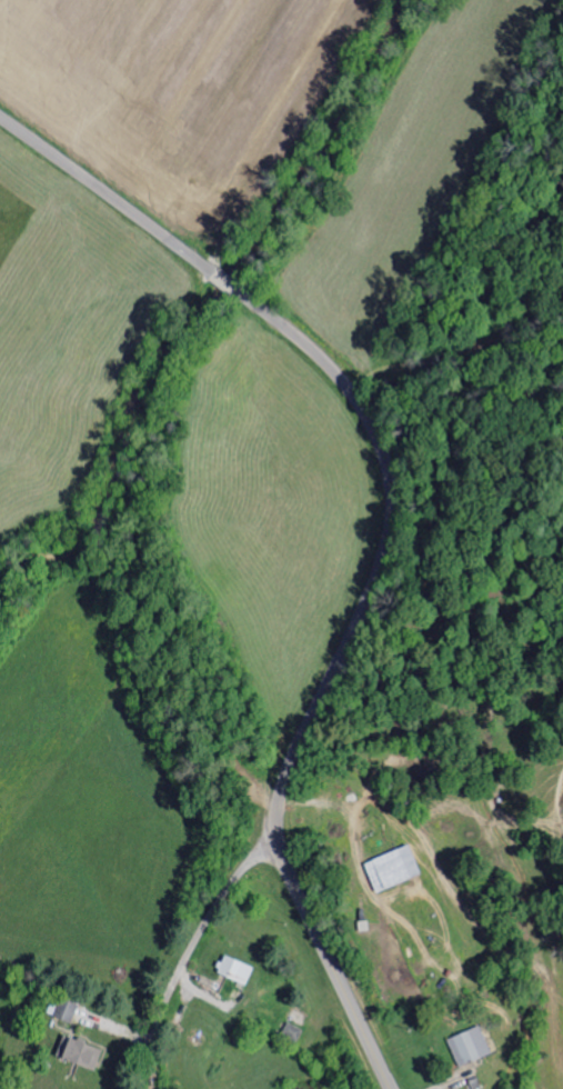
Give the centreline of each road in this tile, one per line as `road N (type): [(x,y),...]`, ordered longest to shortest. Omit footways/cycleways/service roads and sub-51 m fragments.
road 1 (residential): [(279,809),(378,559),(388,482),(372,426),(343,376),(230,272)]
road 2 (tertiary): [(389,1088),(278,852),(279,809)]
road 3 (residential): [(230,272),(184,252),(0,118)]

